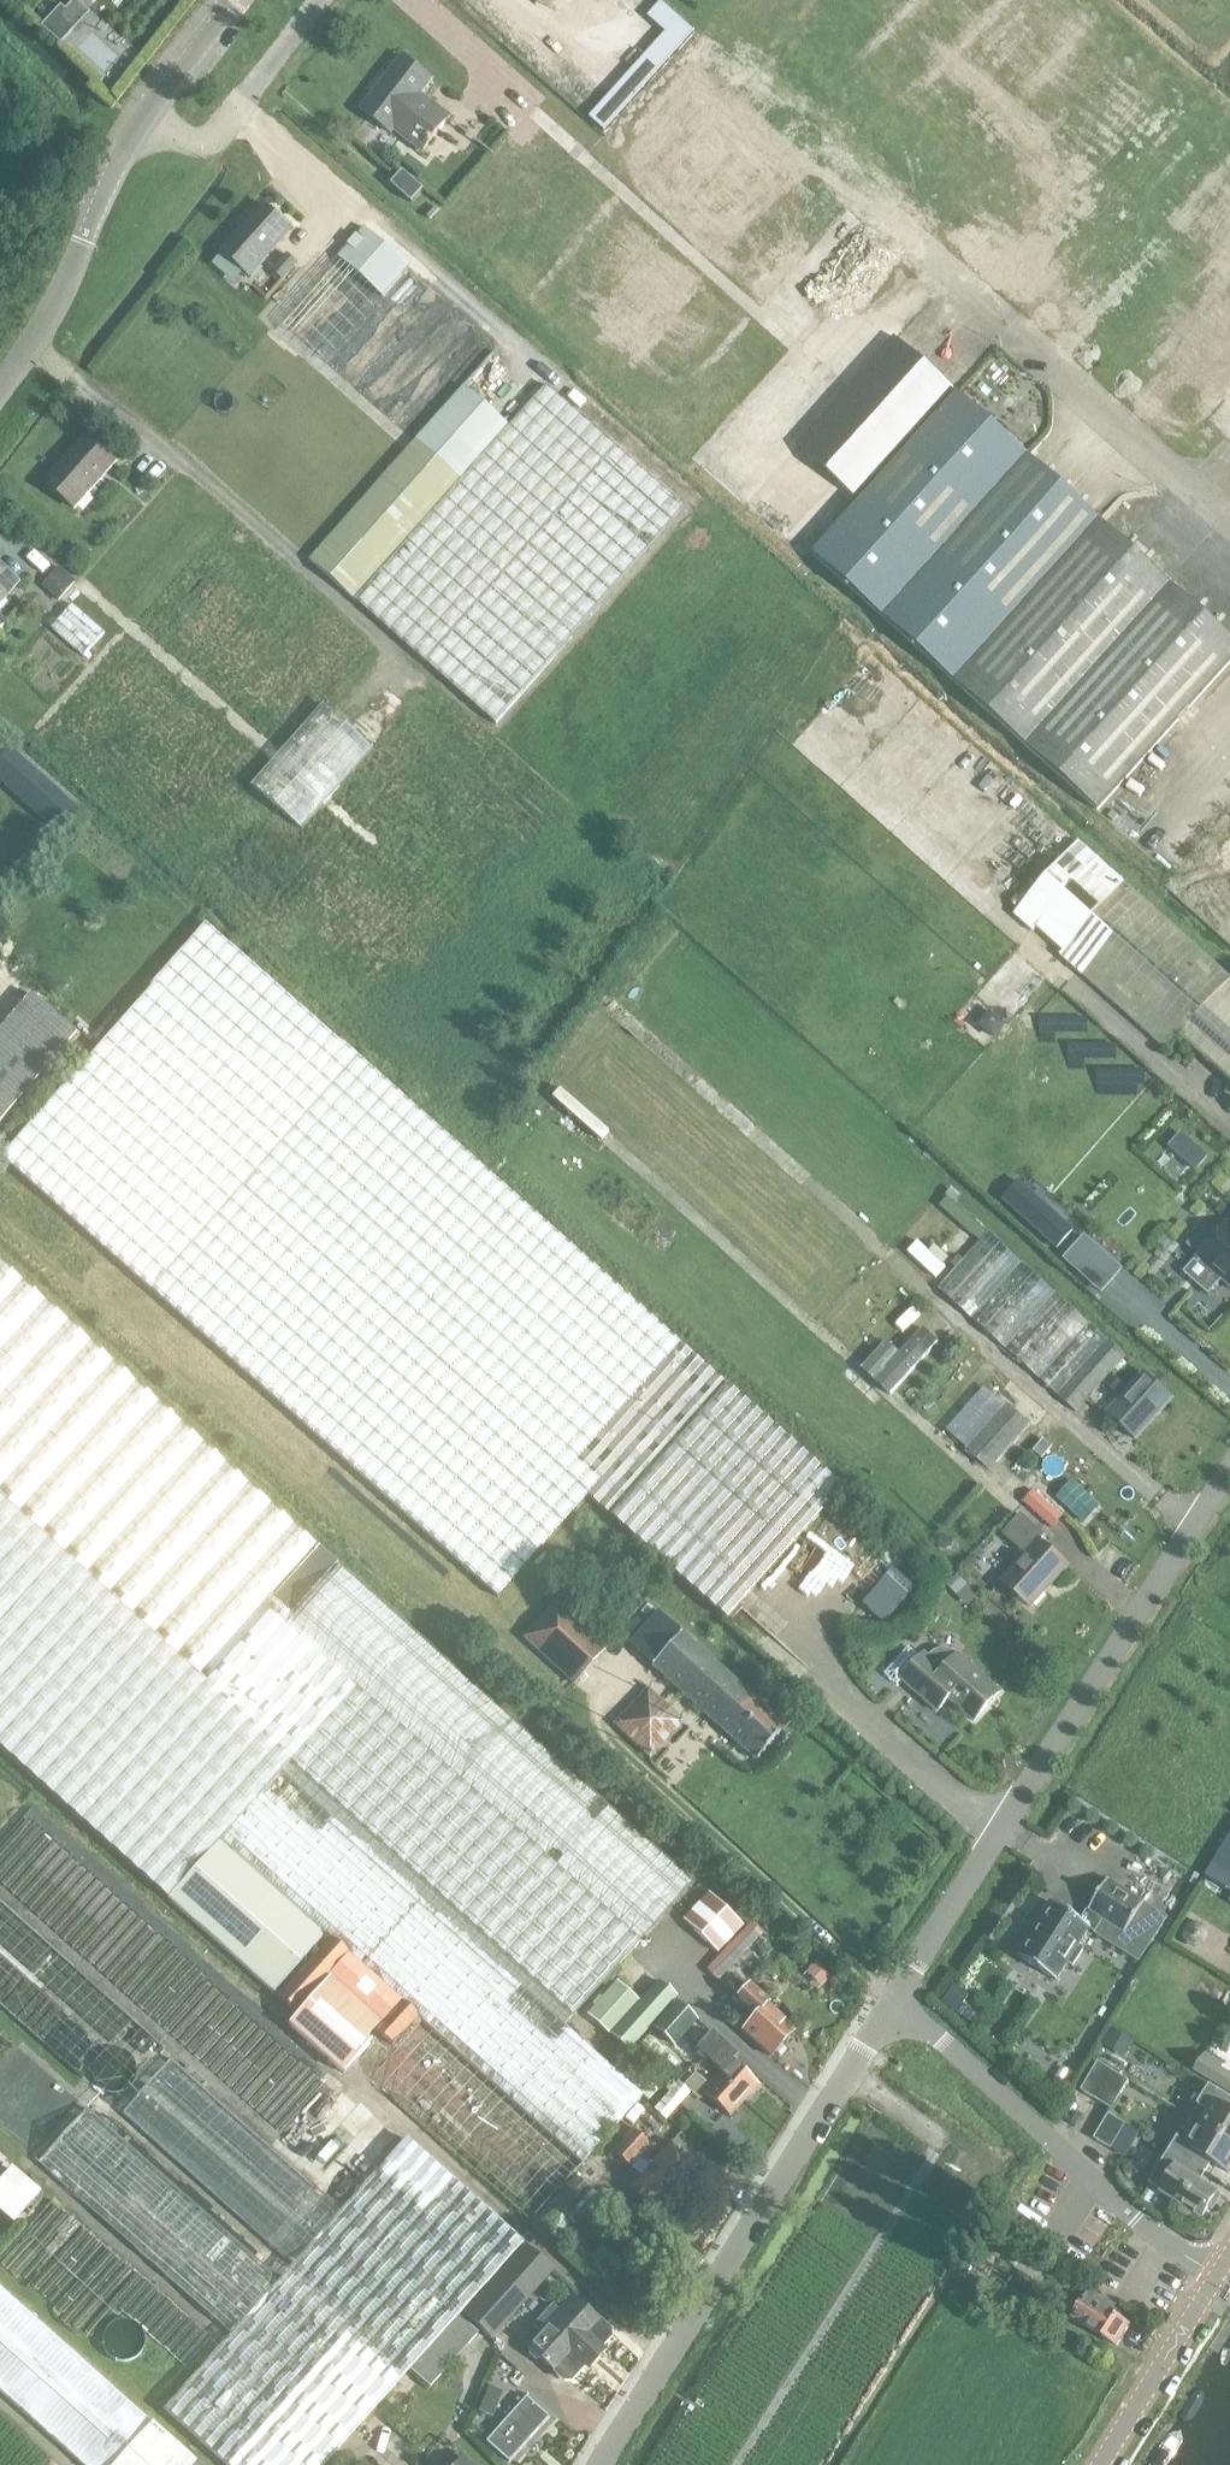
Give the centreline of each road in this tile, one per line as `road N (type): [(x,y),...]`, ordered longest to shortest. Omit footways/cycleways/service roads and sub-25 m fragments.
road 1 (track): [(642,0),(1229,521)]
road 2 (unclassified): [(894,1999),(1229,1478)]
road 3 (unclassified): [(597,2464),(894,1999)]
road 4 (track): [(737,2464),(936,2152),(937,2138),(845,2075)]
road 5 (unclassified): [(1216,2275),(1093,2184),(894,1999)]
road 6 (unclassified): [(0,386),(45,327),(143,129)]
road 7 (unclassified): [(143,129),(209,144),(318,0)]
road 8 (tertiary): [(1101,2464),(1216,2275)]
road 9 (unclassified): [(143,129),(240,0)]

